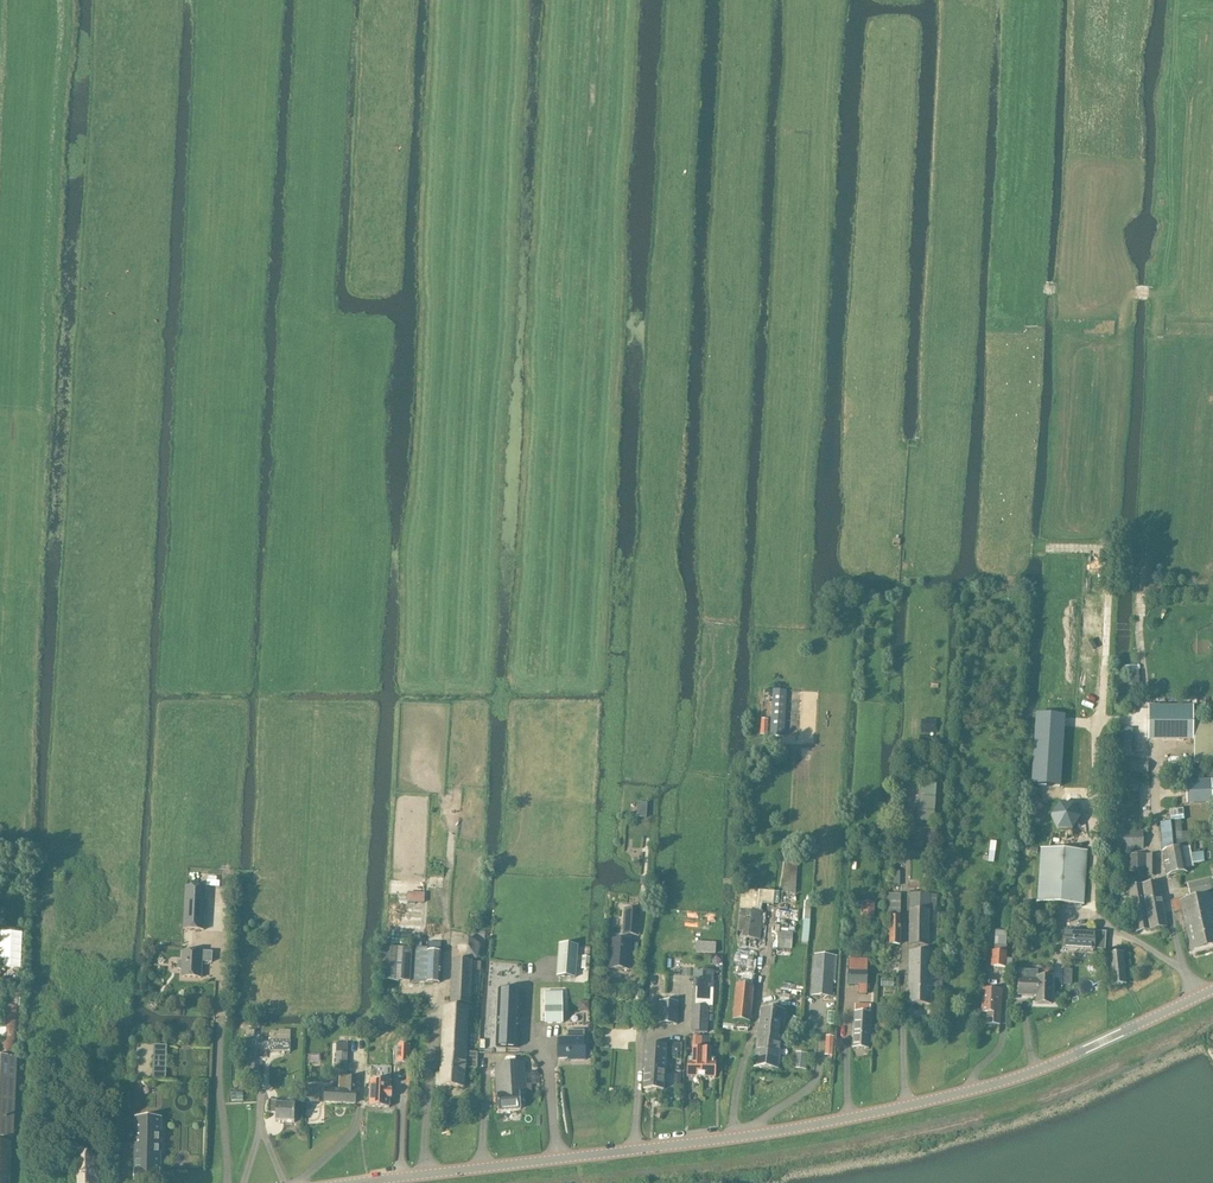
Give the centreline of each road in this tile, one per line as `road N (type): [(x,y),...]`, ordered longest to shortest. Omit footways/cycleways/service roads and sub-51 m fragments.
road 1 (tertiary): [(367,1182),(876,1114),(1025,1075),(1212,992)]

